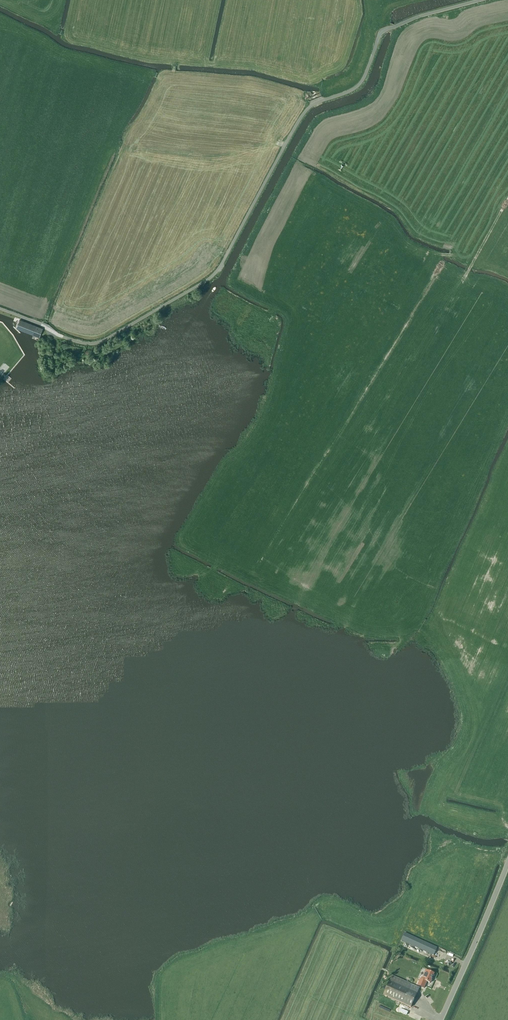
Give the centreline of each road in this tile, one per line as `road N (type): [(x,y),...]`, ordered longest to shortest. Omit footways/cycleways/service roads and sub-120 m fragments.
road 1 (unclassified): [(0,309),(91,343),(211,277),(306,110),(358,85),(383,32),(482,0)]
road 2 (tertiary): [(440,1019),(507,864)]

